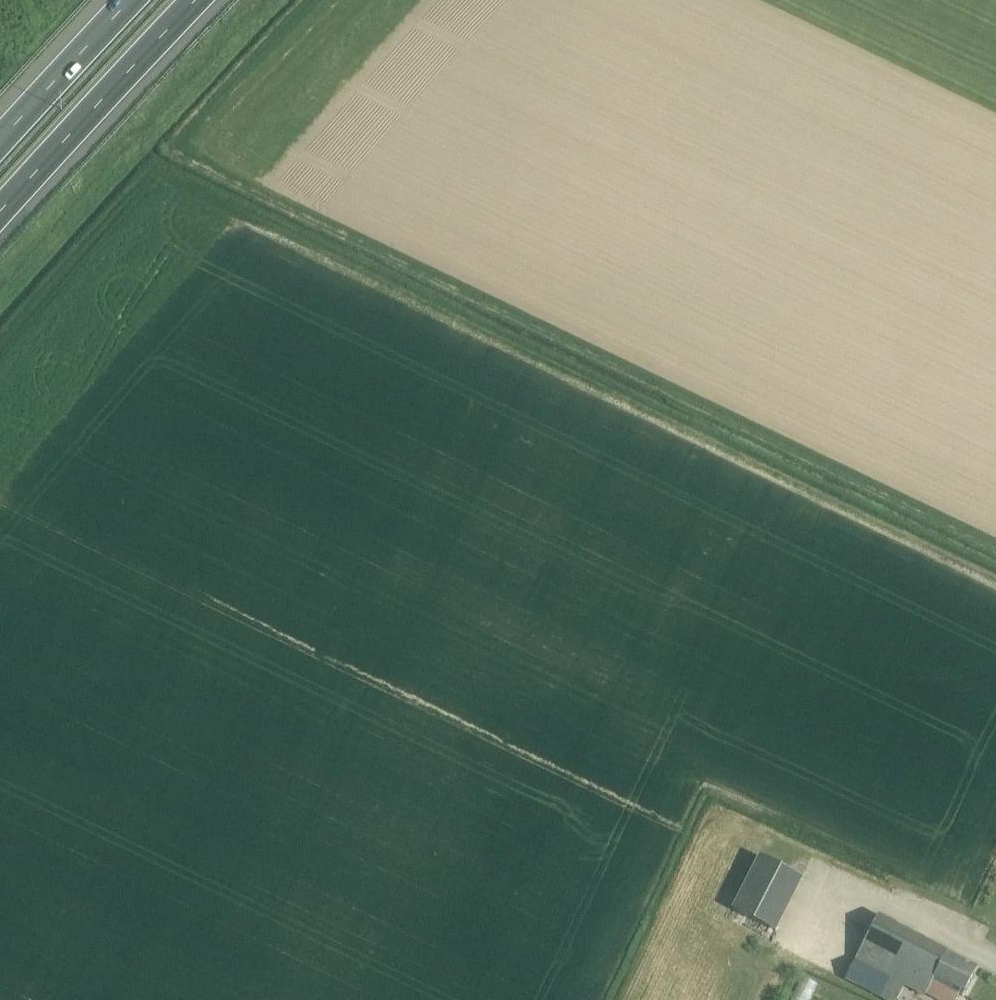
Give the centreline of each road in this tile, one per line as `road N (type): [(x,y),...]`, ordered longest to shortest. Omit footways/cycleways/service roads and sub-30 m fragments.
road 1 (motorway): [(0,213),(196,0)]
road 2 (motorway): [(130,0),(0,138)]

